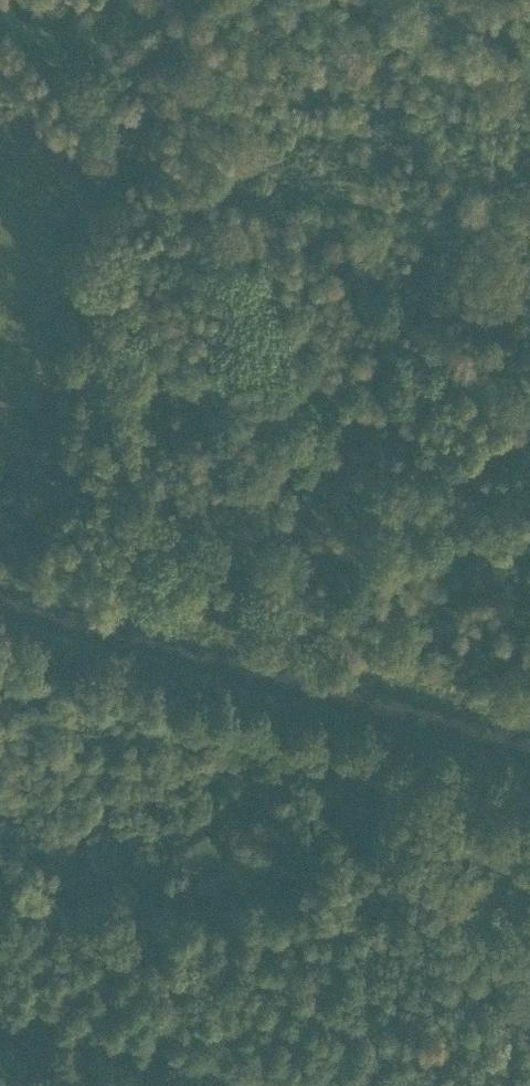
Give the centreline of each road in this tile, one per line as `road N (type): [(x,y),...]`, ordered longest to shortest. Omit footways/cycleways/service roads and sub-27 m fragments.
road 1 (track): [(529,778),(0,630)]
road 2 (track): [(0,573),(529,720)]

